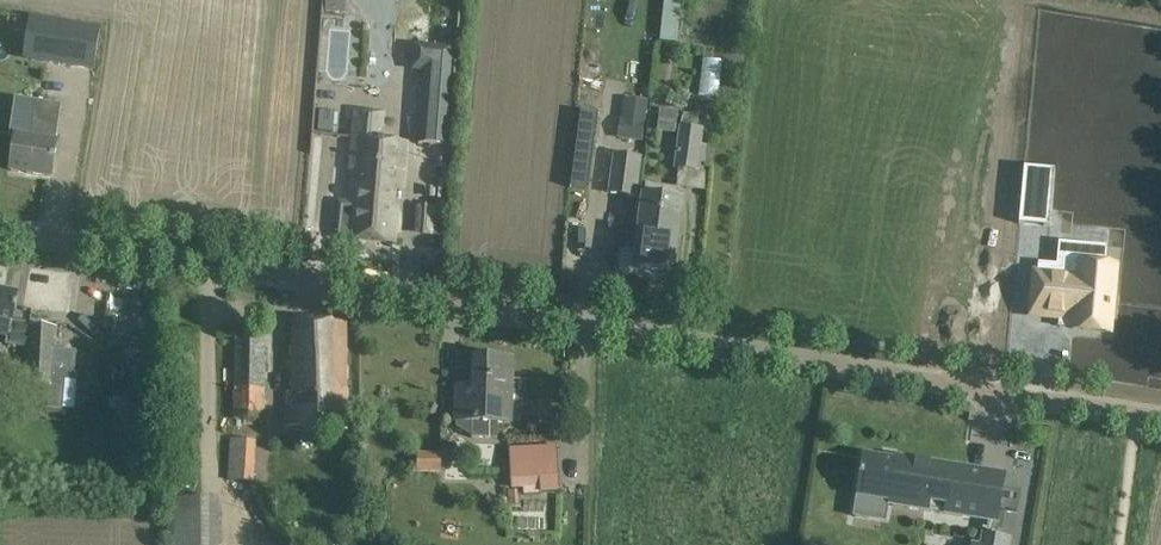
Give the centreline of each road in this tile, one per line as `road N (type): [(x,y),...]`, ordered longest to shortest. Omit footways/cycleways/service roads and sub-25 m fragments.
road 1 (unclassified): [(0,231),(1160,416)]

